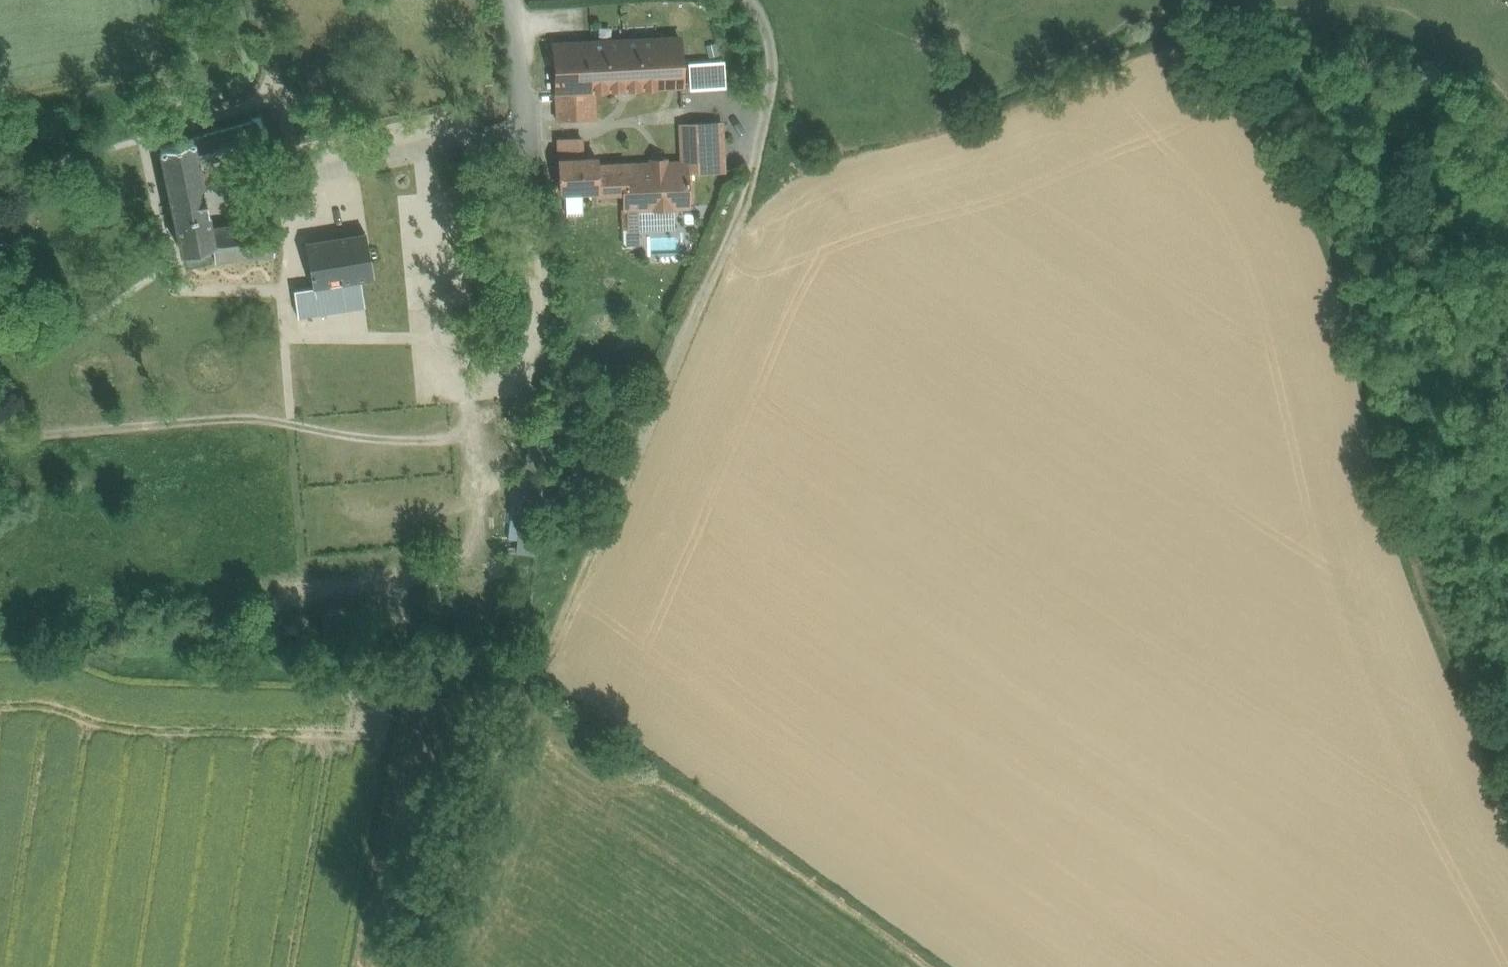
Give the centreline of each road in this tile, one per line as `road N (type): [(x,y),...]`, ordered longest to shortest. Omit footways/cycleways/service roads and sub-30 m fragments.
road 1 (track): [(740,0),(774,38),(773,105),(537,669)]

